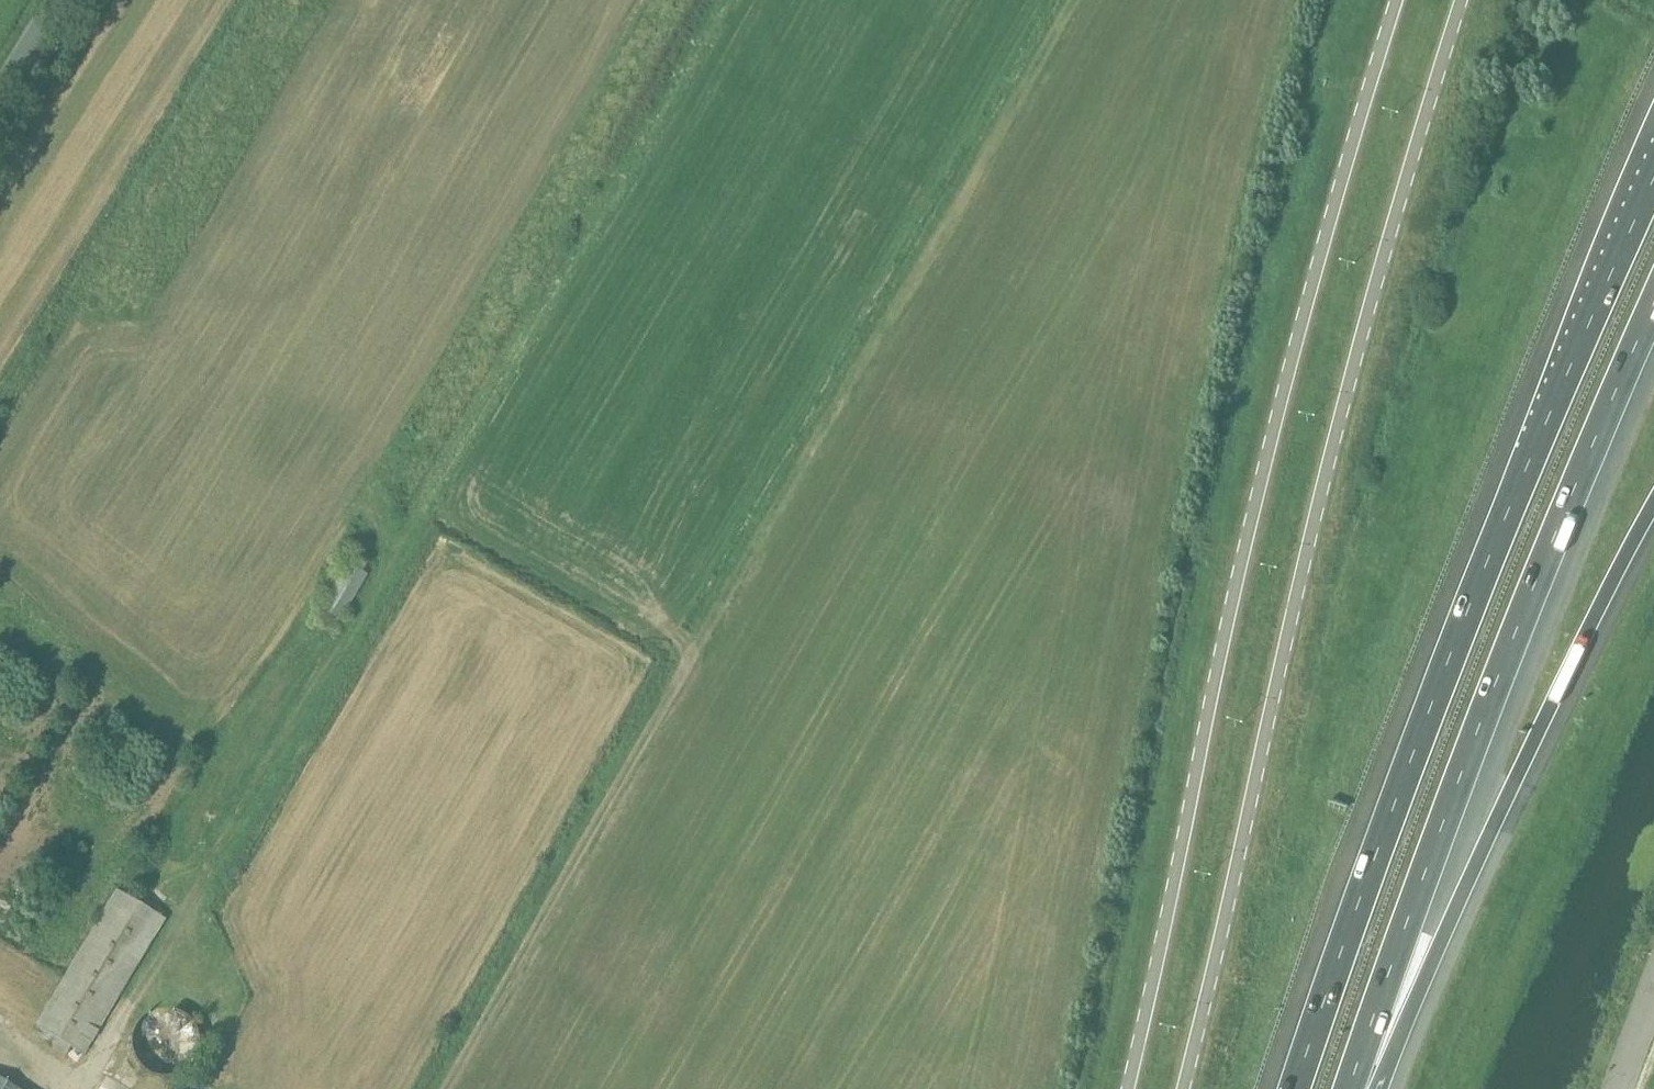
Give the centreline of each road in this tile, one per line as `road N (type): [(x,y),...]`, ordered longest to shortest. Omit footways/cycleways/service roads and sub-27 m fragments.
road 1 (track): [(444,1088),(1073,0)]
road 2 (secondary): [(1184,1088),(1303,570),(1462,0)]
road 3 (secondary): [(1398,0),(1253,513),(1129,1088)]
road 4 (motorway): [(1653,190),(1434,698),(1295,1088)]
road 5 (motorway): [(1349,1088),(1475,739),(1653,306)]
road 6 (motorway): [(1351,1088),(1440,941),(1653,503)]

